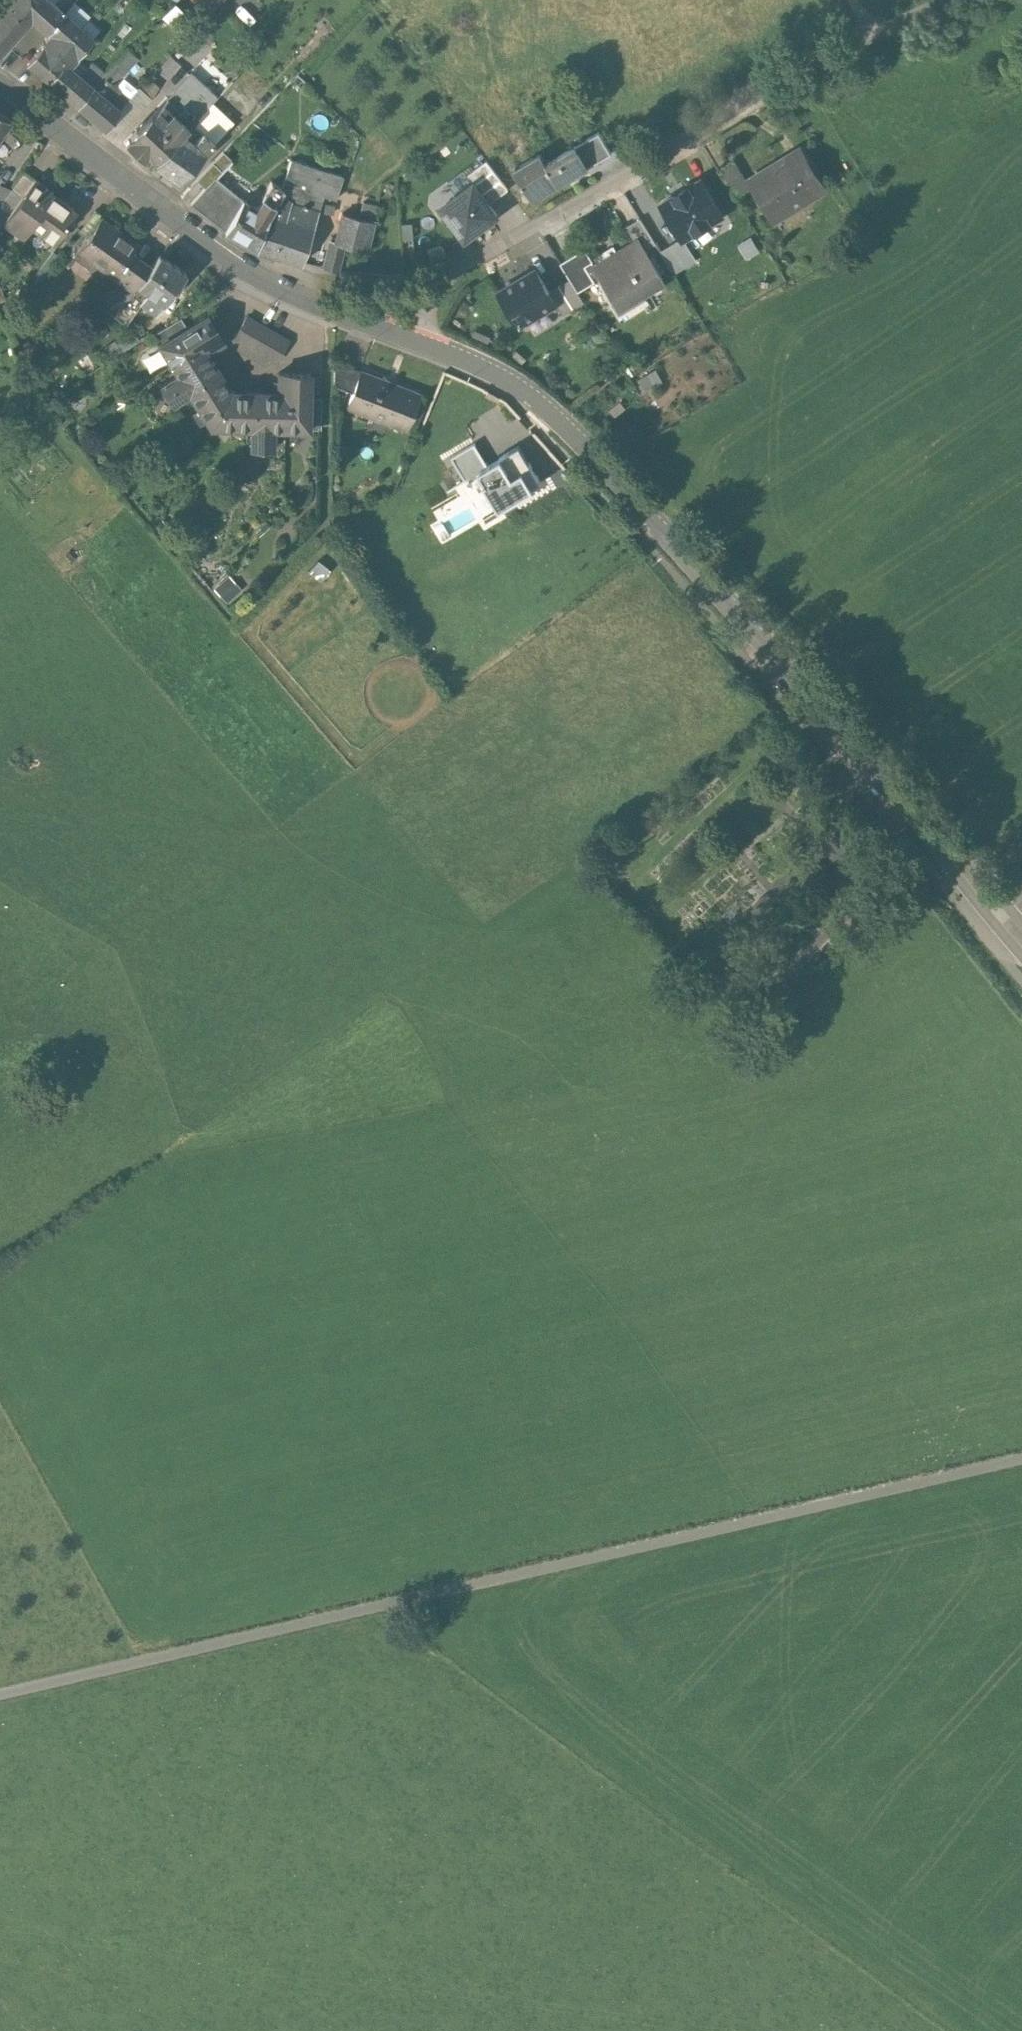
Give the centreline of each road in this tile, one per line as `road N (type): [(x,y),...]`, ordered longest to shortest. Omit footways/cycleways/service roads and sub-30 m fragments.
road 1 (track): [(1021,1458),(0,1695)]
road 2 (tertiary): [(408,339),(534,398),(824,713),(1021,943)]
road 3 (residential): [(847,53),(444,278),(408,339)]
road 4 (tertiary): [(0,87),(245,268),(302,302),(408,339)]

